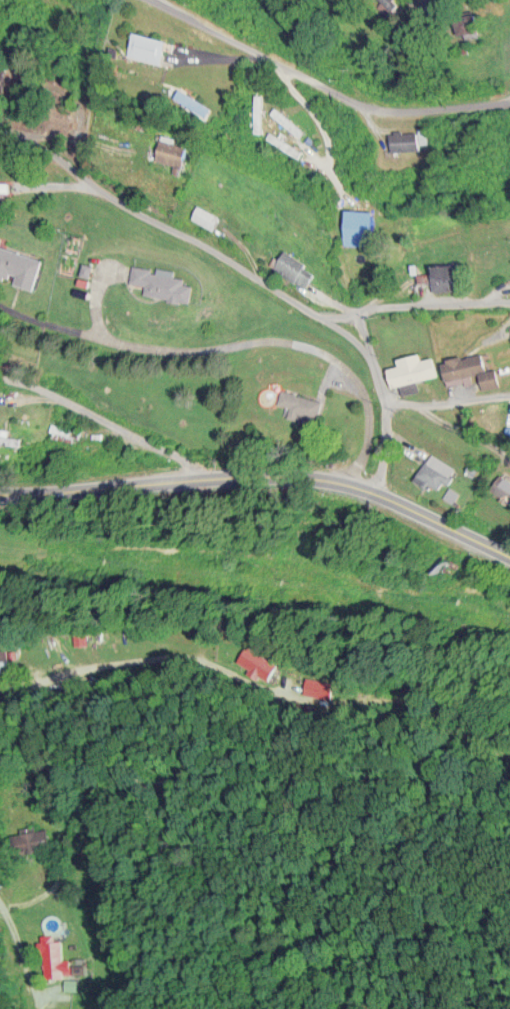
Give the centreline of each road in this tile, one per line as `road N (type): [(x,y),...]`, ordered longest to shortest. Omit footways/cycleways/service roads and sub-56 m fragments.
road 1 (residential): [(509,308),(363,315),(322,325),(0,141)]
road 2 (tertiary): [(0,491),(318,474),(385,491),(509,554)]
road 3 (residential): [(346,479),(374,459),(361,395),(316,356),(130,357),(13,315)]
road 4 (residential): [(509,101),(384,107),(159,0)]
road 5 (residential): [(224,475),(0,387)]
road 6 (residential): [(385,491),(391,399),(374,367),(322,325)]
road 7 (track): [(326,0),(333,43),(384,107)]
road 8 (residential): [(509,404),(418,414),(391,399)]

